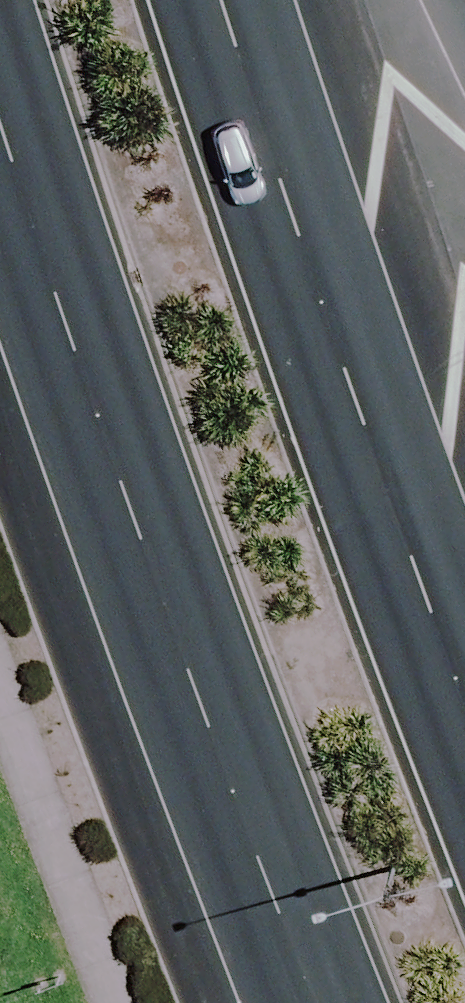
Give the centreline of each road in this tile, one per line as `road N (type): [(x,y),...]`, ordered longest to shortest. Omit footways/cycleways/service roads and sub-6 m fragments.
road 1 (primary): [(315,1002),(217,761),(0,118)]
road 2 (primary): [(223,0),(464,718)]

